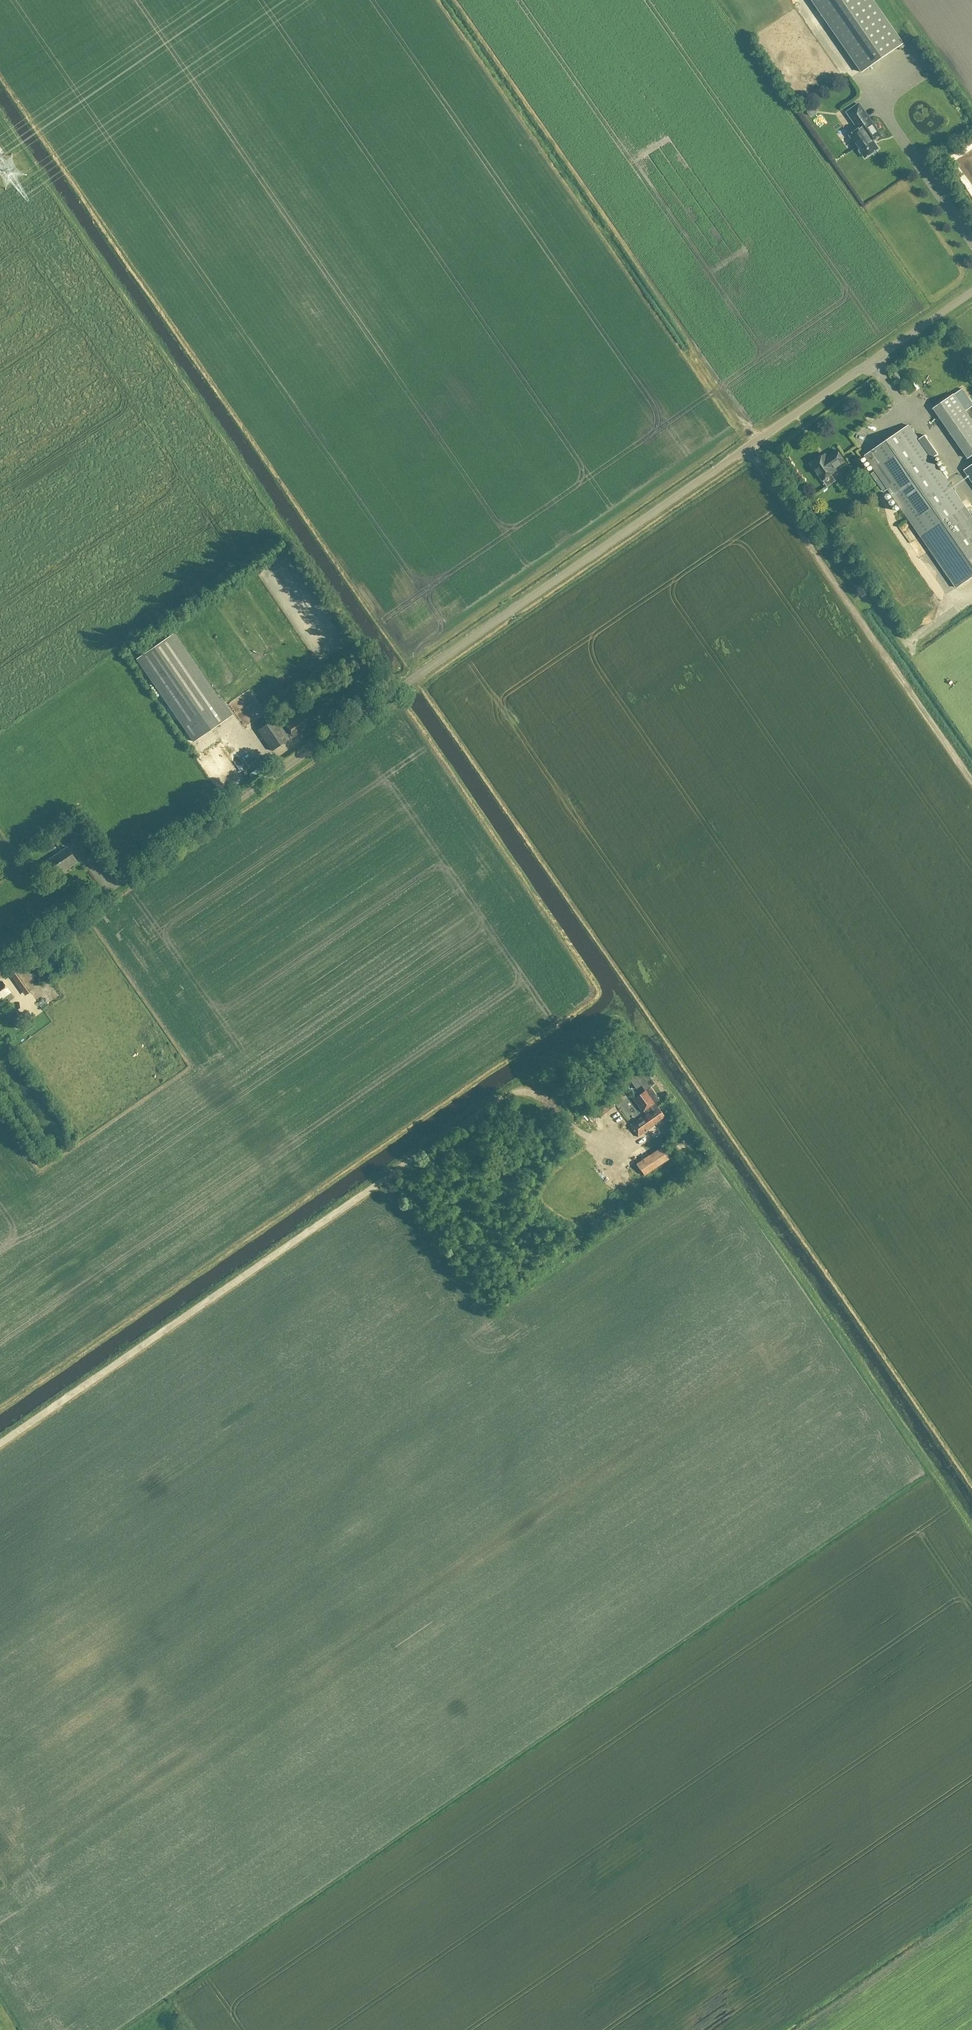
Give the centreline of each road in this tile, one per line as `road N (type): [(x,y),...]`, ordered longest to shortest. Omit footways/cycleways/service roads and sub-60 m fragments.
road 1 (unclassified): [(0,964),(971,293)]

